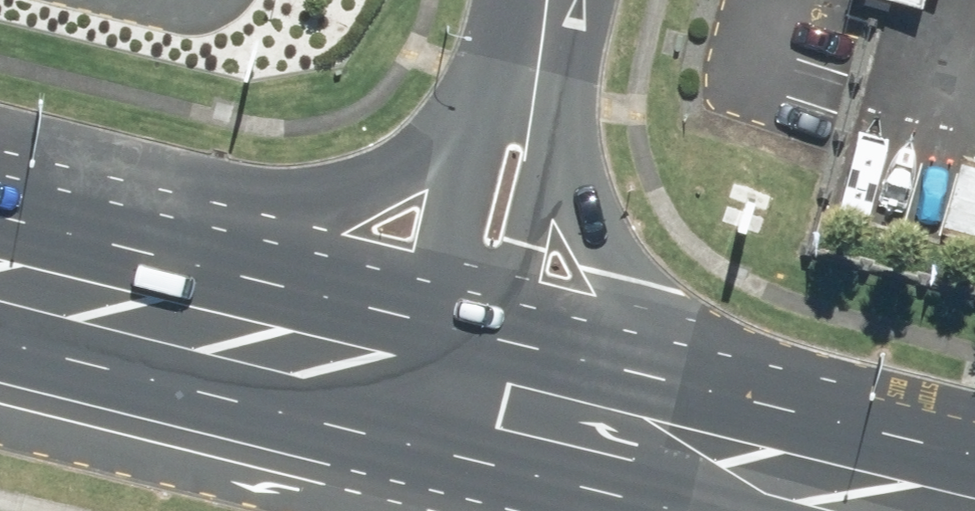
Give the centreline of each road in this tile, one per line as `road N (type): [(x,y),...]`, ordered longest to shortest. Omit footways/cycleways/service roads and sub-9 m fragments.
road 1 (secondary): [(155,299),(473,145)]
road 2 (secondary): [(549,154),(626,326),(714,443)]
road 3 (secondary): [(429,368),(155,299)]
road 4 (secondary): [(974,510),(714,443)]
road 5 (unclassified): [(549,154),(508,389)]
road 6 (unclassified): [(429,368),(473,145)]
road 7 (secondary): [(714,443),(508,389)]
road 8 (secondary): [(155,299),(21,265)]
road 9 (unclassified): [(473,145),(538,38)]

